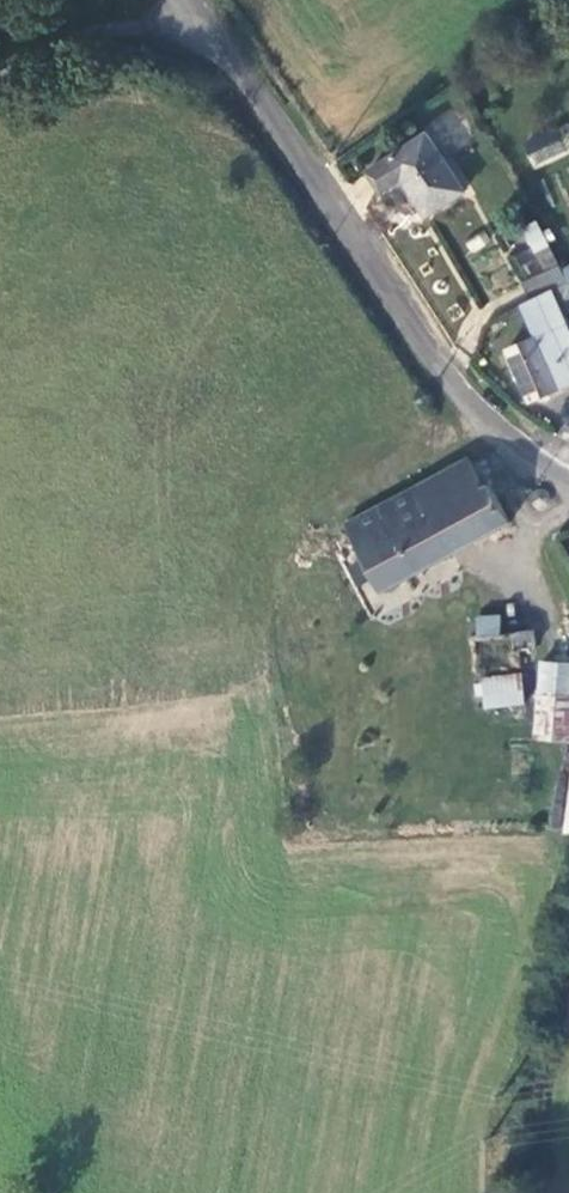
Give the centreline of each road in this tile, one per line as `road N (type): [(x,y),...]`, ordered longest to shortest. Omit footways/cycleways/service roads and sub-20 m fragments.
road 1 (track): [(169,0),(0,55)]

